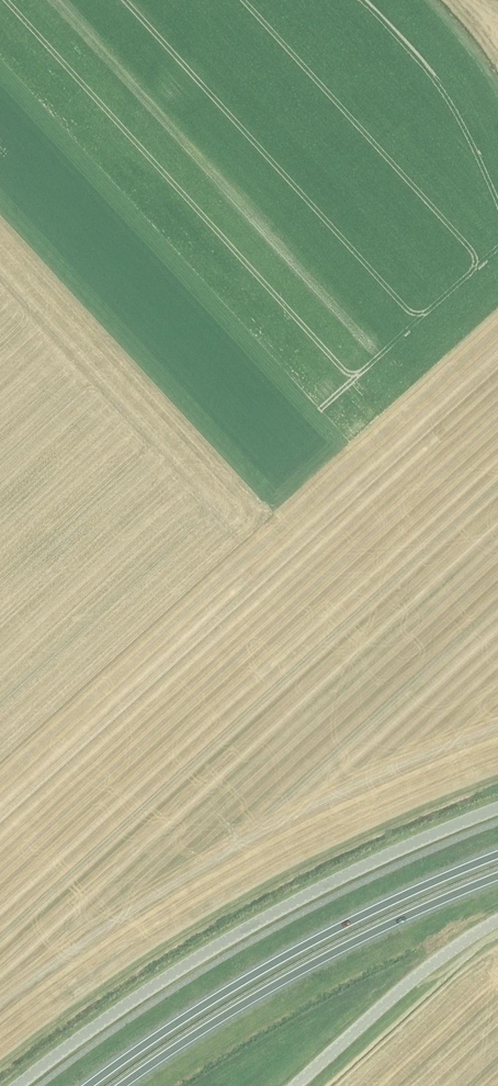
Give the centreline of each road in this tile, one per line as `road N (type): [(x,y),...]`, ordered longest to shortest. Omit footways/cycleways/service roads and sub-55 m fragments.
road 1 (unclassified): [(18,1085),(146,991),(289,904),(497,809)]
road 2 (trunk): [(497,855),(306,945),(87,1085)]
road 3 (trunk): [(121,1085),(302,970),(497,876)]
road 4 (unclassified): [(298,1085),(412,982),(497,921)]

